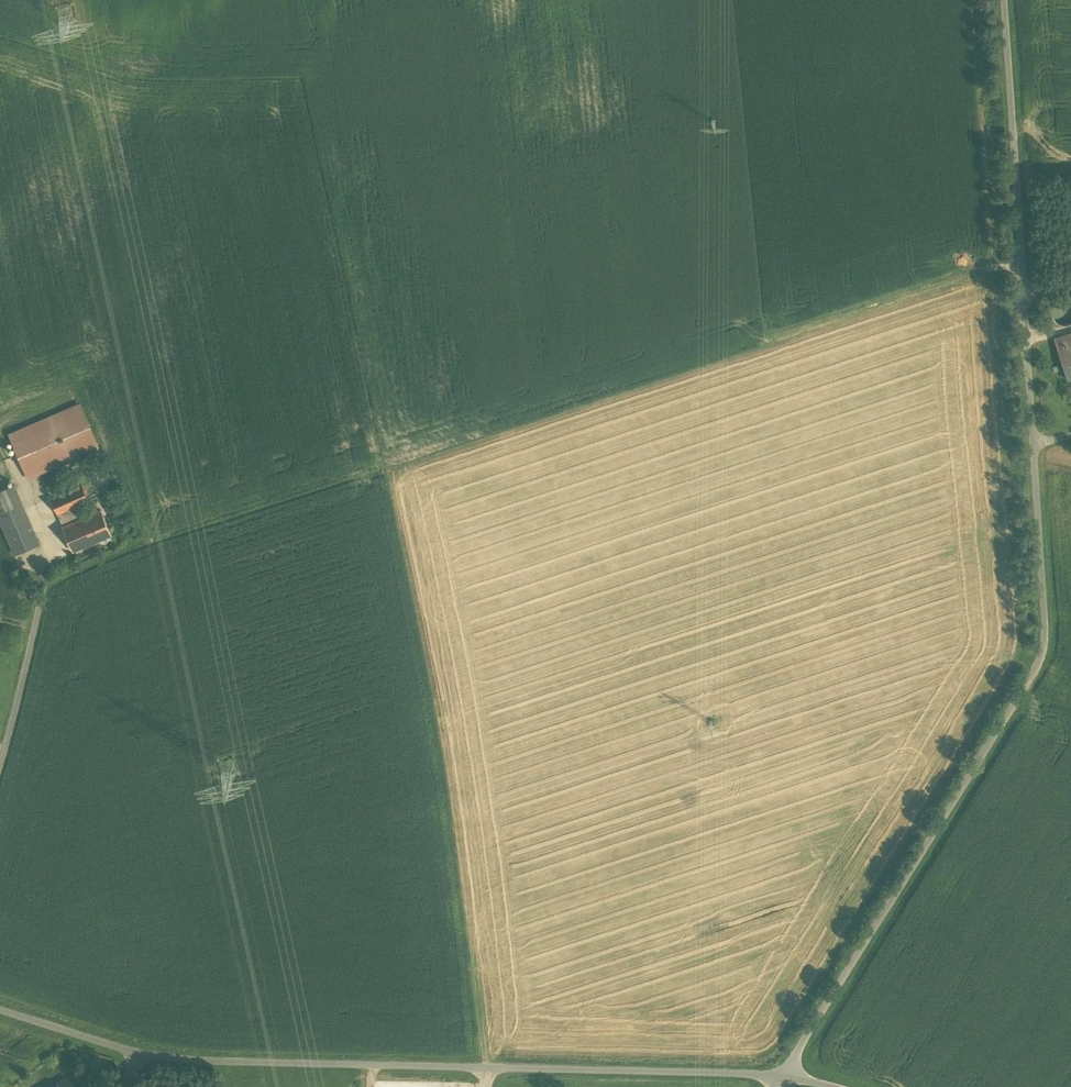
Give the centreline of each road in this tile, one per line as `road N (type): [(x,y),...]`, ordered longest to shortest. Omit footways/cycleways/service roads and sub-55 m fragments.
road 1 (unclassified): [(783,1081),(1043,646),(1004,0)]
road 2 (unclassified): [(783,1081),(189,1060),(0,1011)]

